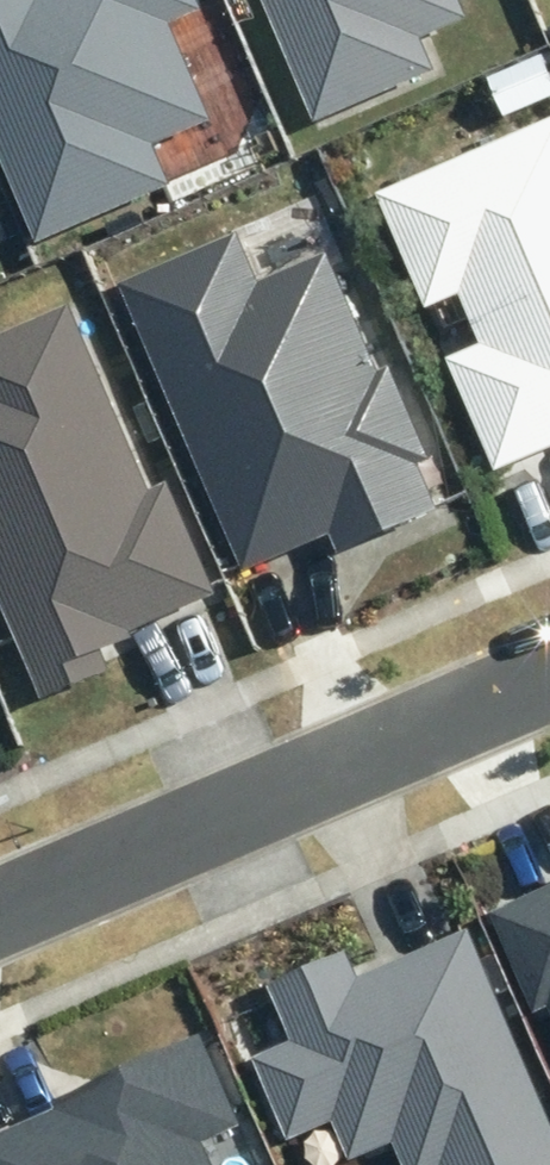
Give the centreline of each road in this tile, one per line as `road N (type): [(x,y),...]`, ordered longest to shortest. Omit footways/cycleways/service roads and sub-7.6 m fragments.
road 1 (residential): [(0,914),(549,677)]

